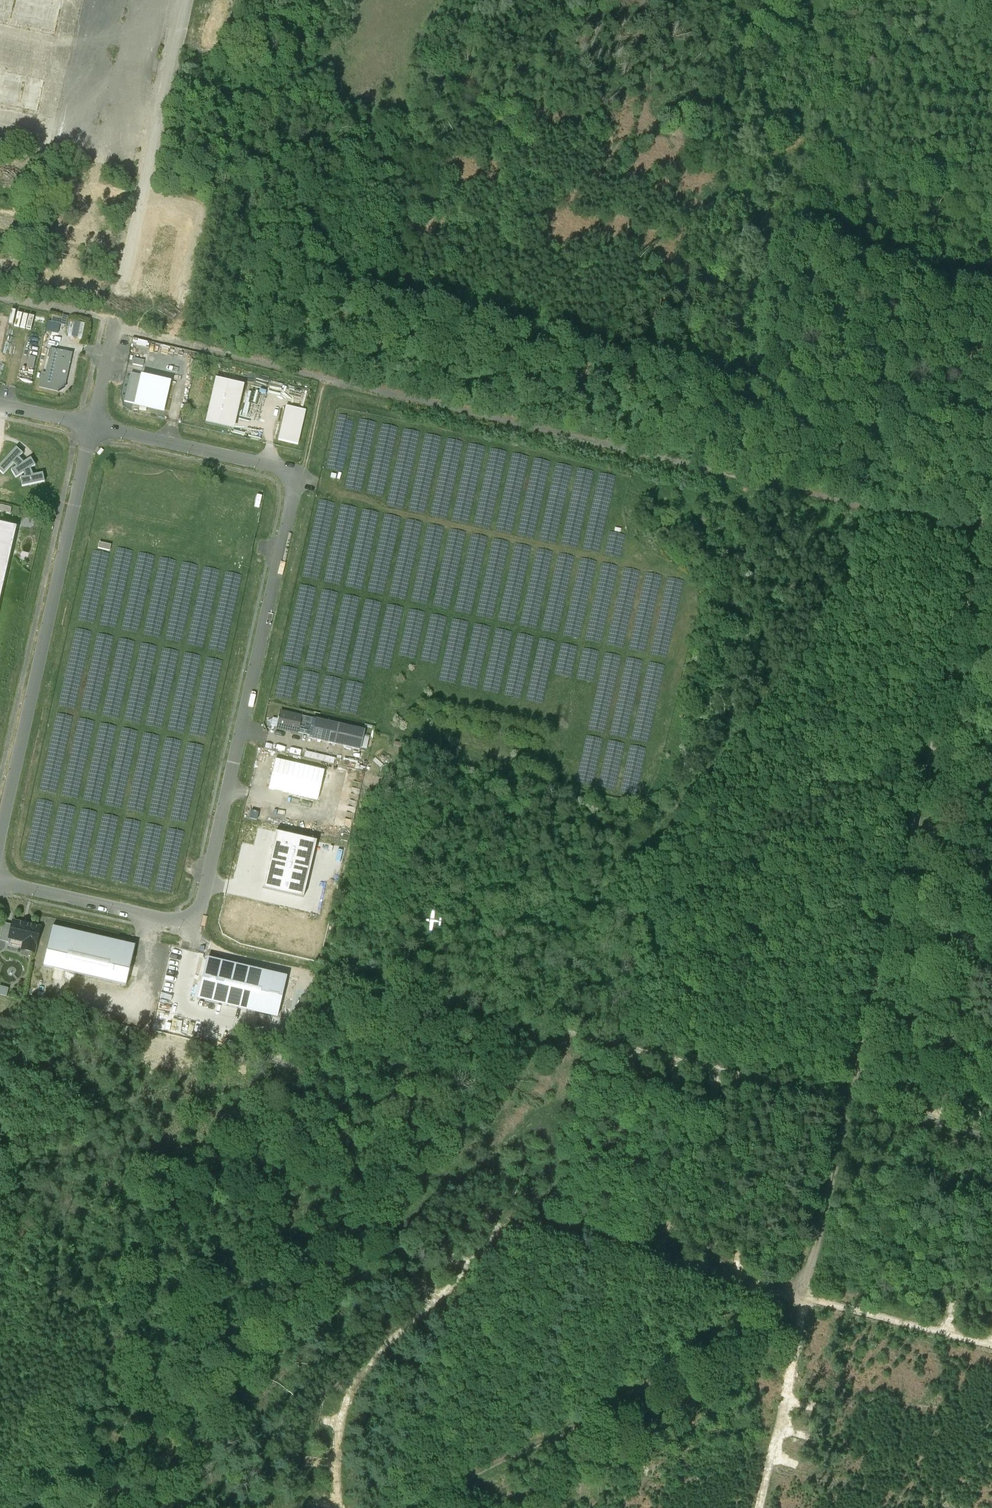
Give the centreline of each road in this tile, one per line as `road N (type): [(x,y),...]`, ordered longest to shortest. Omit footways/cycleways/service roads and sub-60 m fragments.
road 1 (unclassified): [(93,426),(286,470),(294,493),(202,907),(177,922),(0,883)]
road 2 (track): [(981,534),(851,1106),(809,1266),(786,1286)]
road 3 (track): [(0,298),(323,383),(745,477)]
road 4 (track): [(786,1286),(572,1227),(515,1229),(487,1246),(445,1302),(375,1364),(358,1391),(342,1461),(346,1507)]
road 5 (track): [(745,477),(770,688),(595,901),(543,1022)]
road 6 (track): [(543,1022),(991,1139)]
road 7 (track): [(416,1507),(641,1385),(786,1286)]
road 8 (unclassified): [(0,829),(93,426)]
road 9 (track): [(200,933),(222,953),(304,974),(543,1022)]
road 10 (track): [(745,477),(981,534)]
road 11 (track): [(760,1507),(804,1292)]
road 12 (track): [(188,0),(145,195)]
road 13 (track): [(804,1292),(991,1342)]

